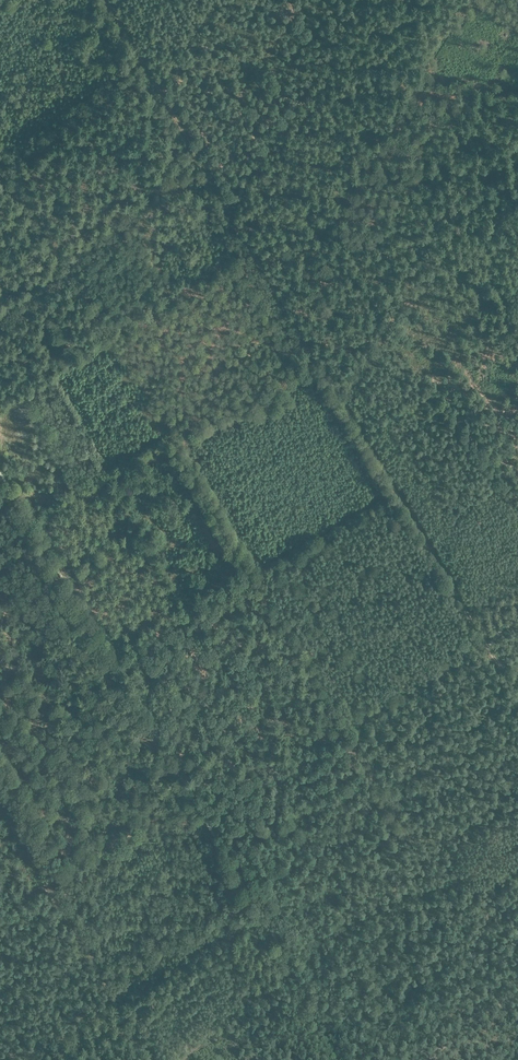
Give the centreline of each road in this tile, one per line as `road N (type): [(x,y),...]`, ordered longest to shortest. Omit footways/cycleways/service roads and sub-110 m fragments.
road 1 (track): [(517,689),(489,654),(105,0)]
road 2 (track): [(487,649),(47,885)]
road 3 (track): [(172,440),(0,151)]
road 4 (track): [(314,358),(29,522)]
road 5 (track): [(0,325),(197,156)]
road 6 (track): [(149,1059),(47,885),(0,910)]

